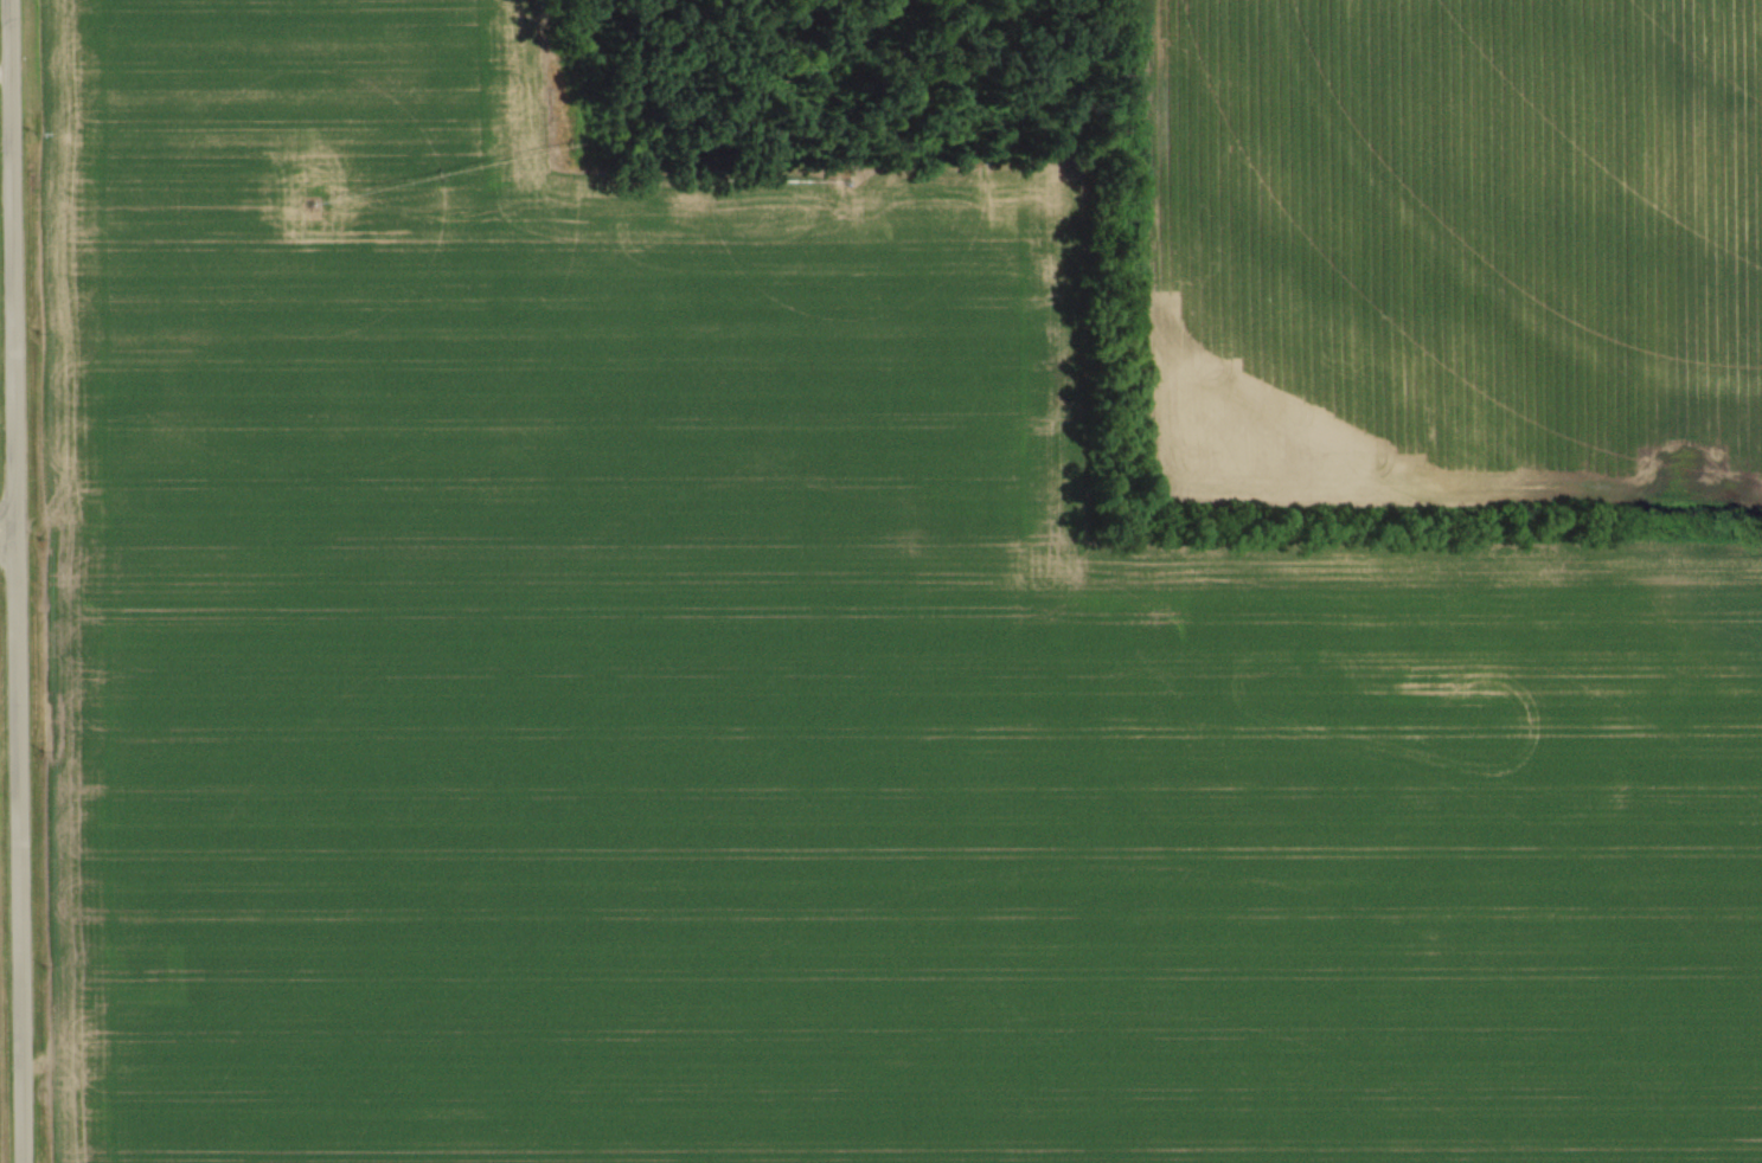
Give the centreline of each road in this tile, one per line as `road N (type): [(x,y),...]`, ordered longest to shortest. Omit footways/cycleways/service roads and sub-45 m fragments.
road 1 (residential): [(19,1162),(8,0)]

